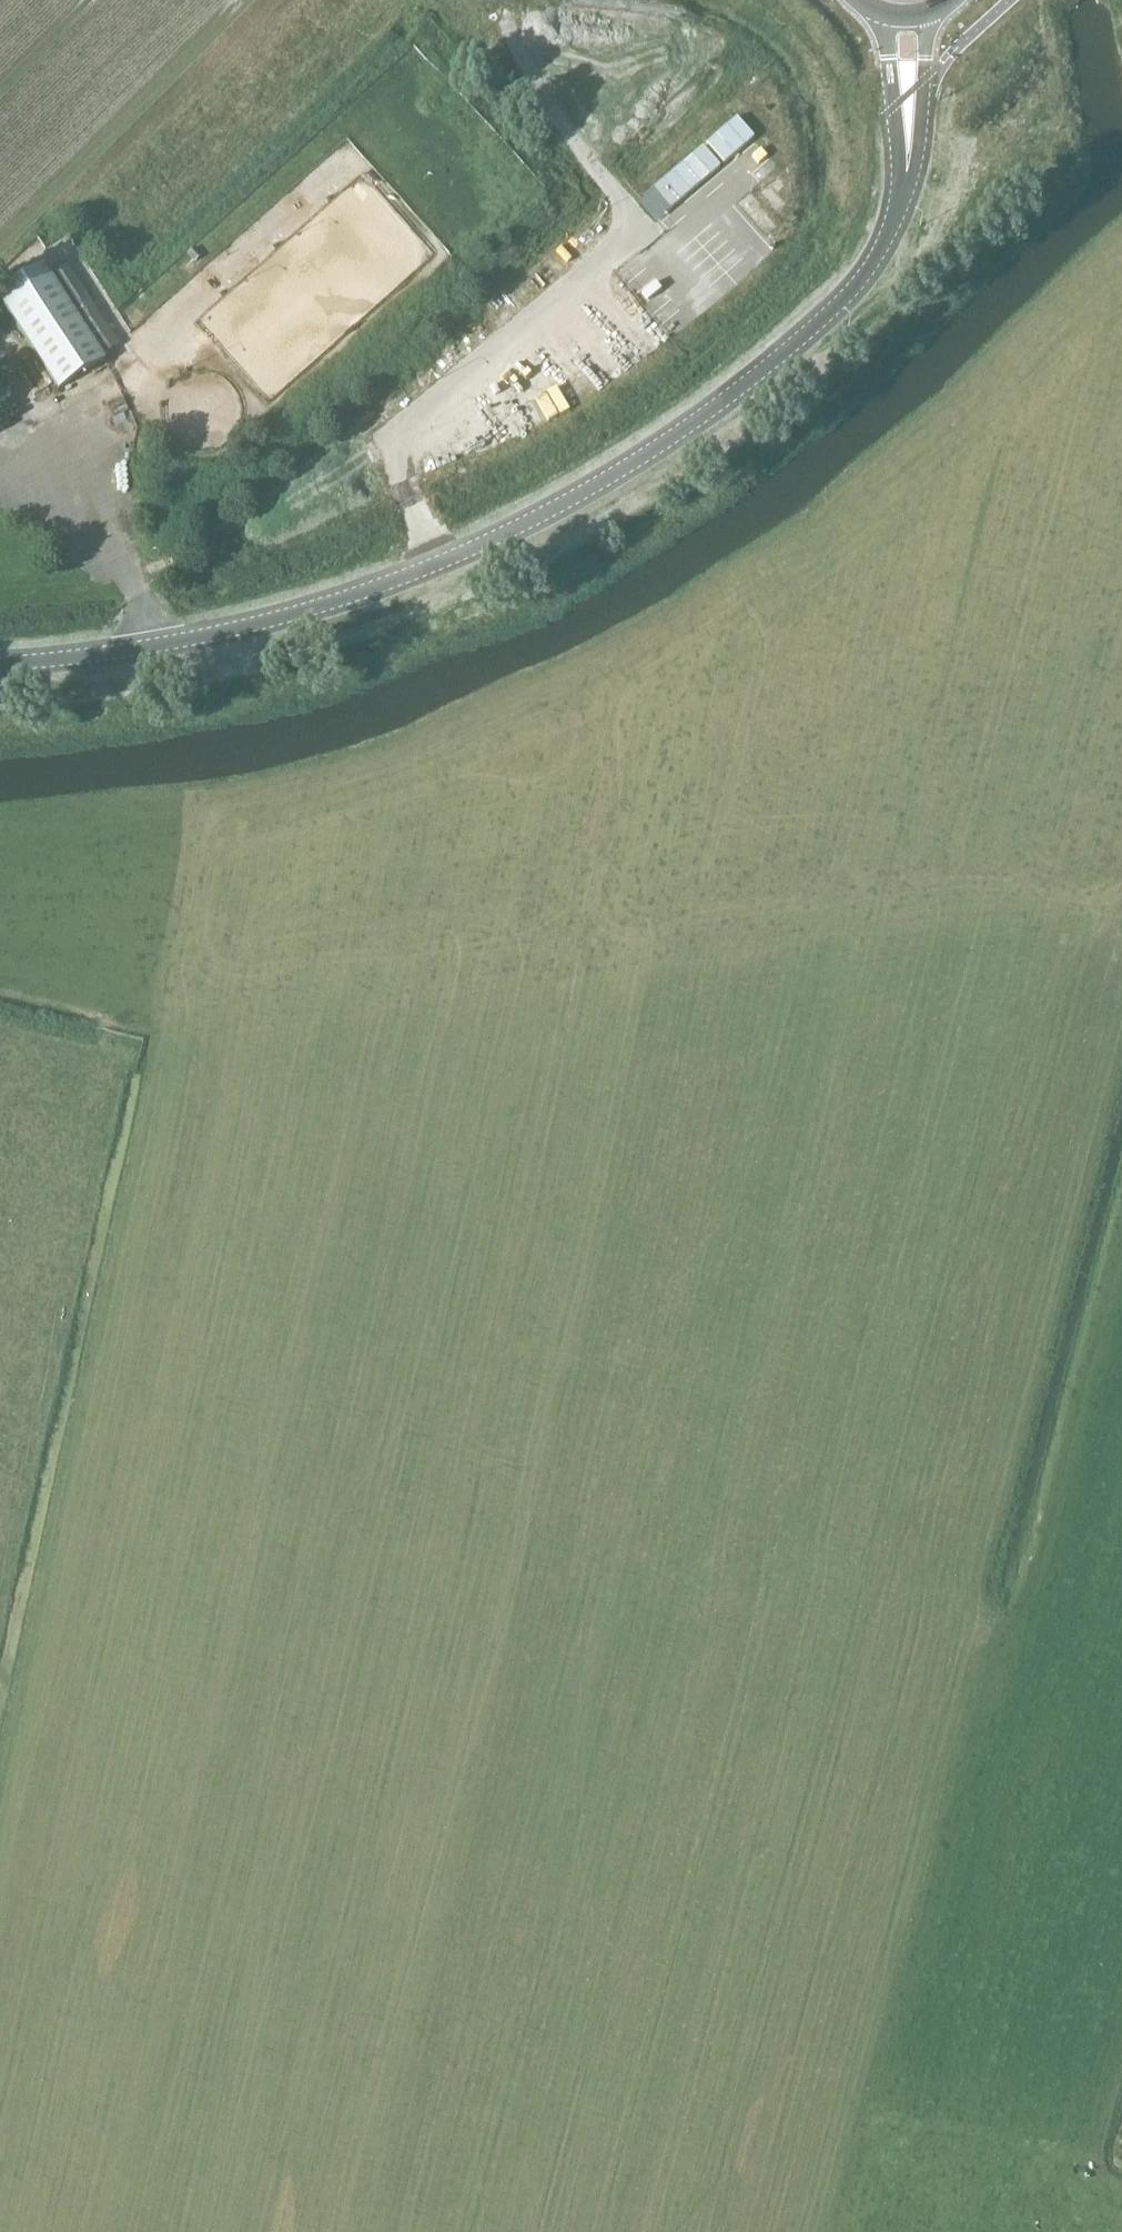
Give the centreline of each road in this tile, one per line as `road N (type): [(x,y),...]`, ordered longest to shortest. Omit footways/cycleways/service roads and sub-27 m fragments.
road 1 (tertiary): [(0,667),(125,653),(322,608),(480,547),(610,479),(740,392),(857,289),(892,239),(909,169),(908,107)]

